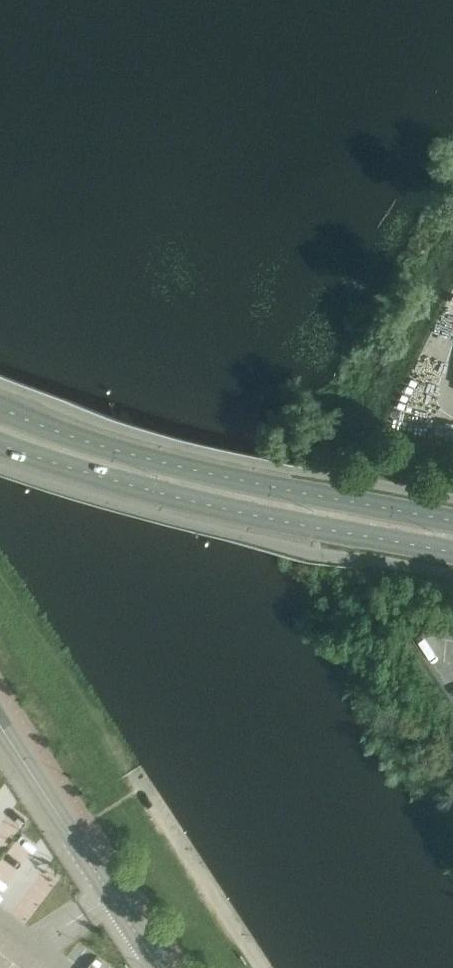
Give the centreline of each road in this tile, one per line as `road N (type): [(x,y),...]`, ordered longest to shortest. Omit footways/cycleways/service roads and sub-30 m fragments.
road 1 (secondary): [(452,521),(236,476),(0,402)]
road 2 (secondary): [(0,436),(179,494),(452,553)]
road 3 (tertiary): [(158,967),(0,722)]

